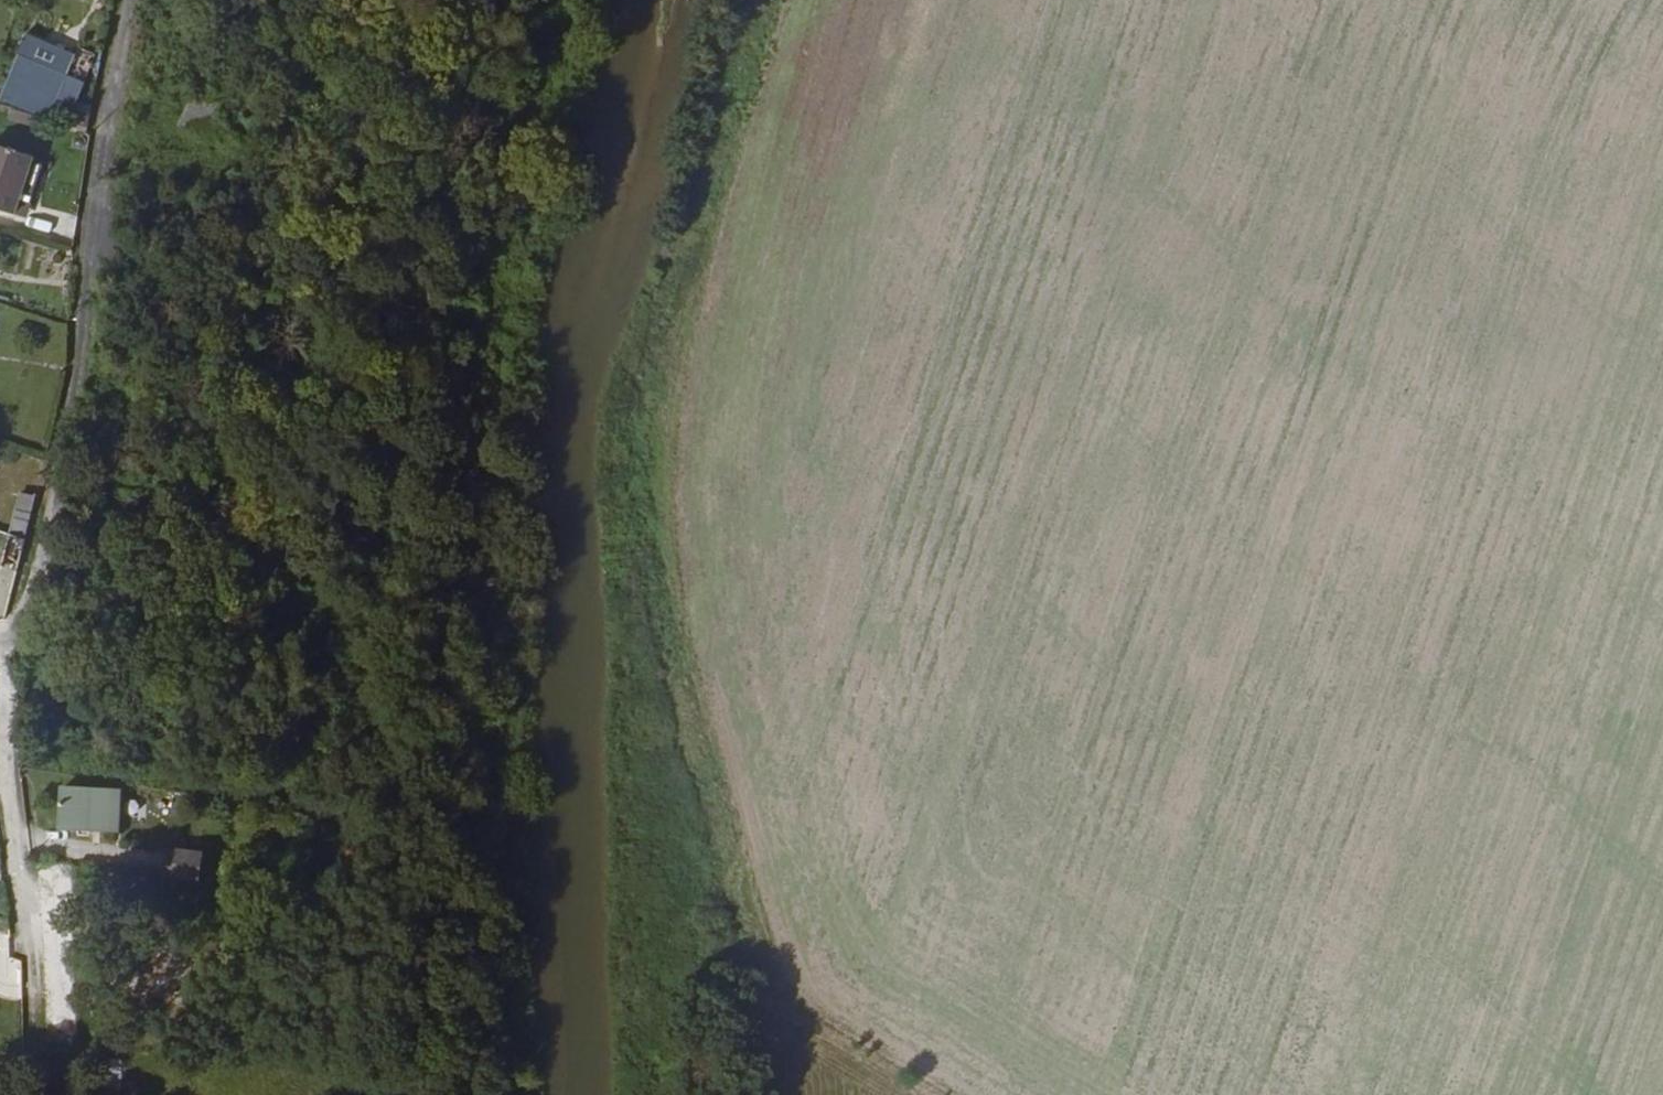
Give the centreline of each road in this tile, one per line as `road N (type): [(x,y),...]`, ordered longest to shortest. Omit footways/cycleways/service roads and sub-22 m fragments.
road 1 (residential): [(133,0),(101,146),(73,417),(23,616),(0,650)]
road 2 (residential): [(41,1055),(0,664)]

